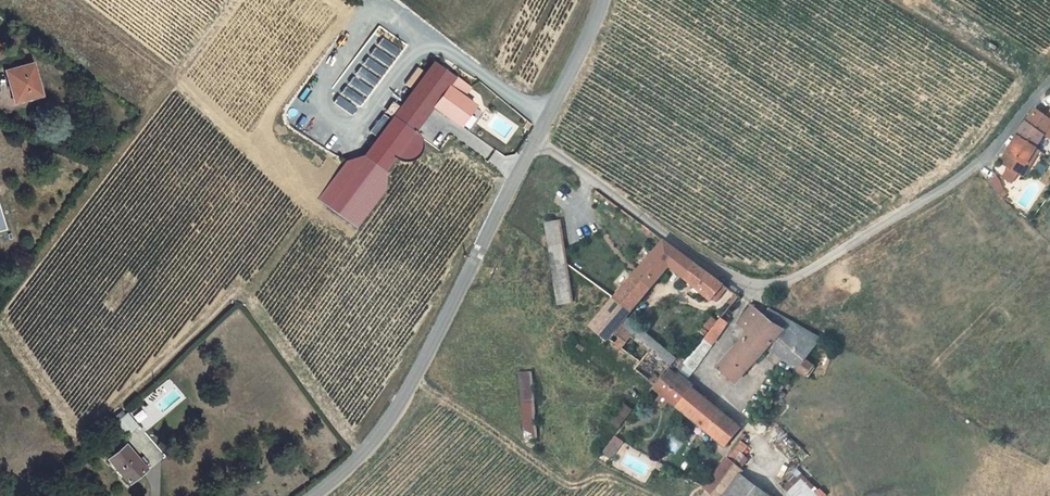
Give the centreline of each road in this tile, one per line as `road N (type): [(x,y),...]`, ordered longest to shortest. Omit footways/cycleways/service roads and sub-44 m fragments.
road 1 (unclassified): [(1049,82),(981,159),(781,284),(754,292),(535,145)]
road 2 (unclassified): [(535,145),(379,433),(309,495)]
road 3 (unclassified): [(597,0),(535,145)]

